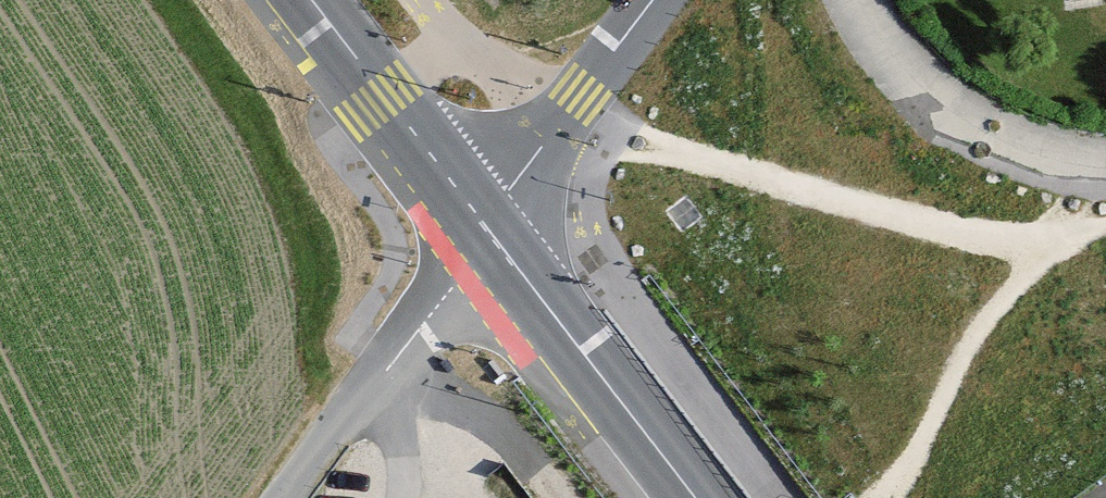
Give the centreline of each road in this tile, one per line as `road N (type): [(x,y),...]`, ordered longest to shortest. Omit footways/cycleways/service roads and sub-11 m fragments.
road 1 (tertiary): [(485,227),(696,497)]
road 2 (residential): [(485,227),(291,497)]
road 3 (unclassified): [(1105,165),(1024,152),(971,125),(904,71),(855,0)]
road 4 (tertiary): [(310,0),(485,227)]
road 5 (residential): [(650,0),(569,100),(485,227)]

